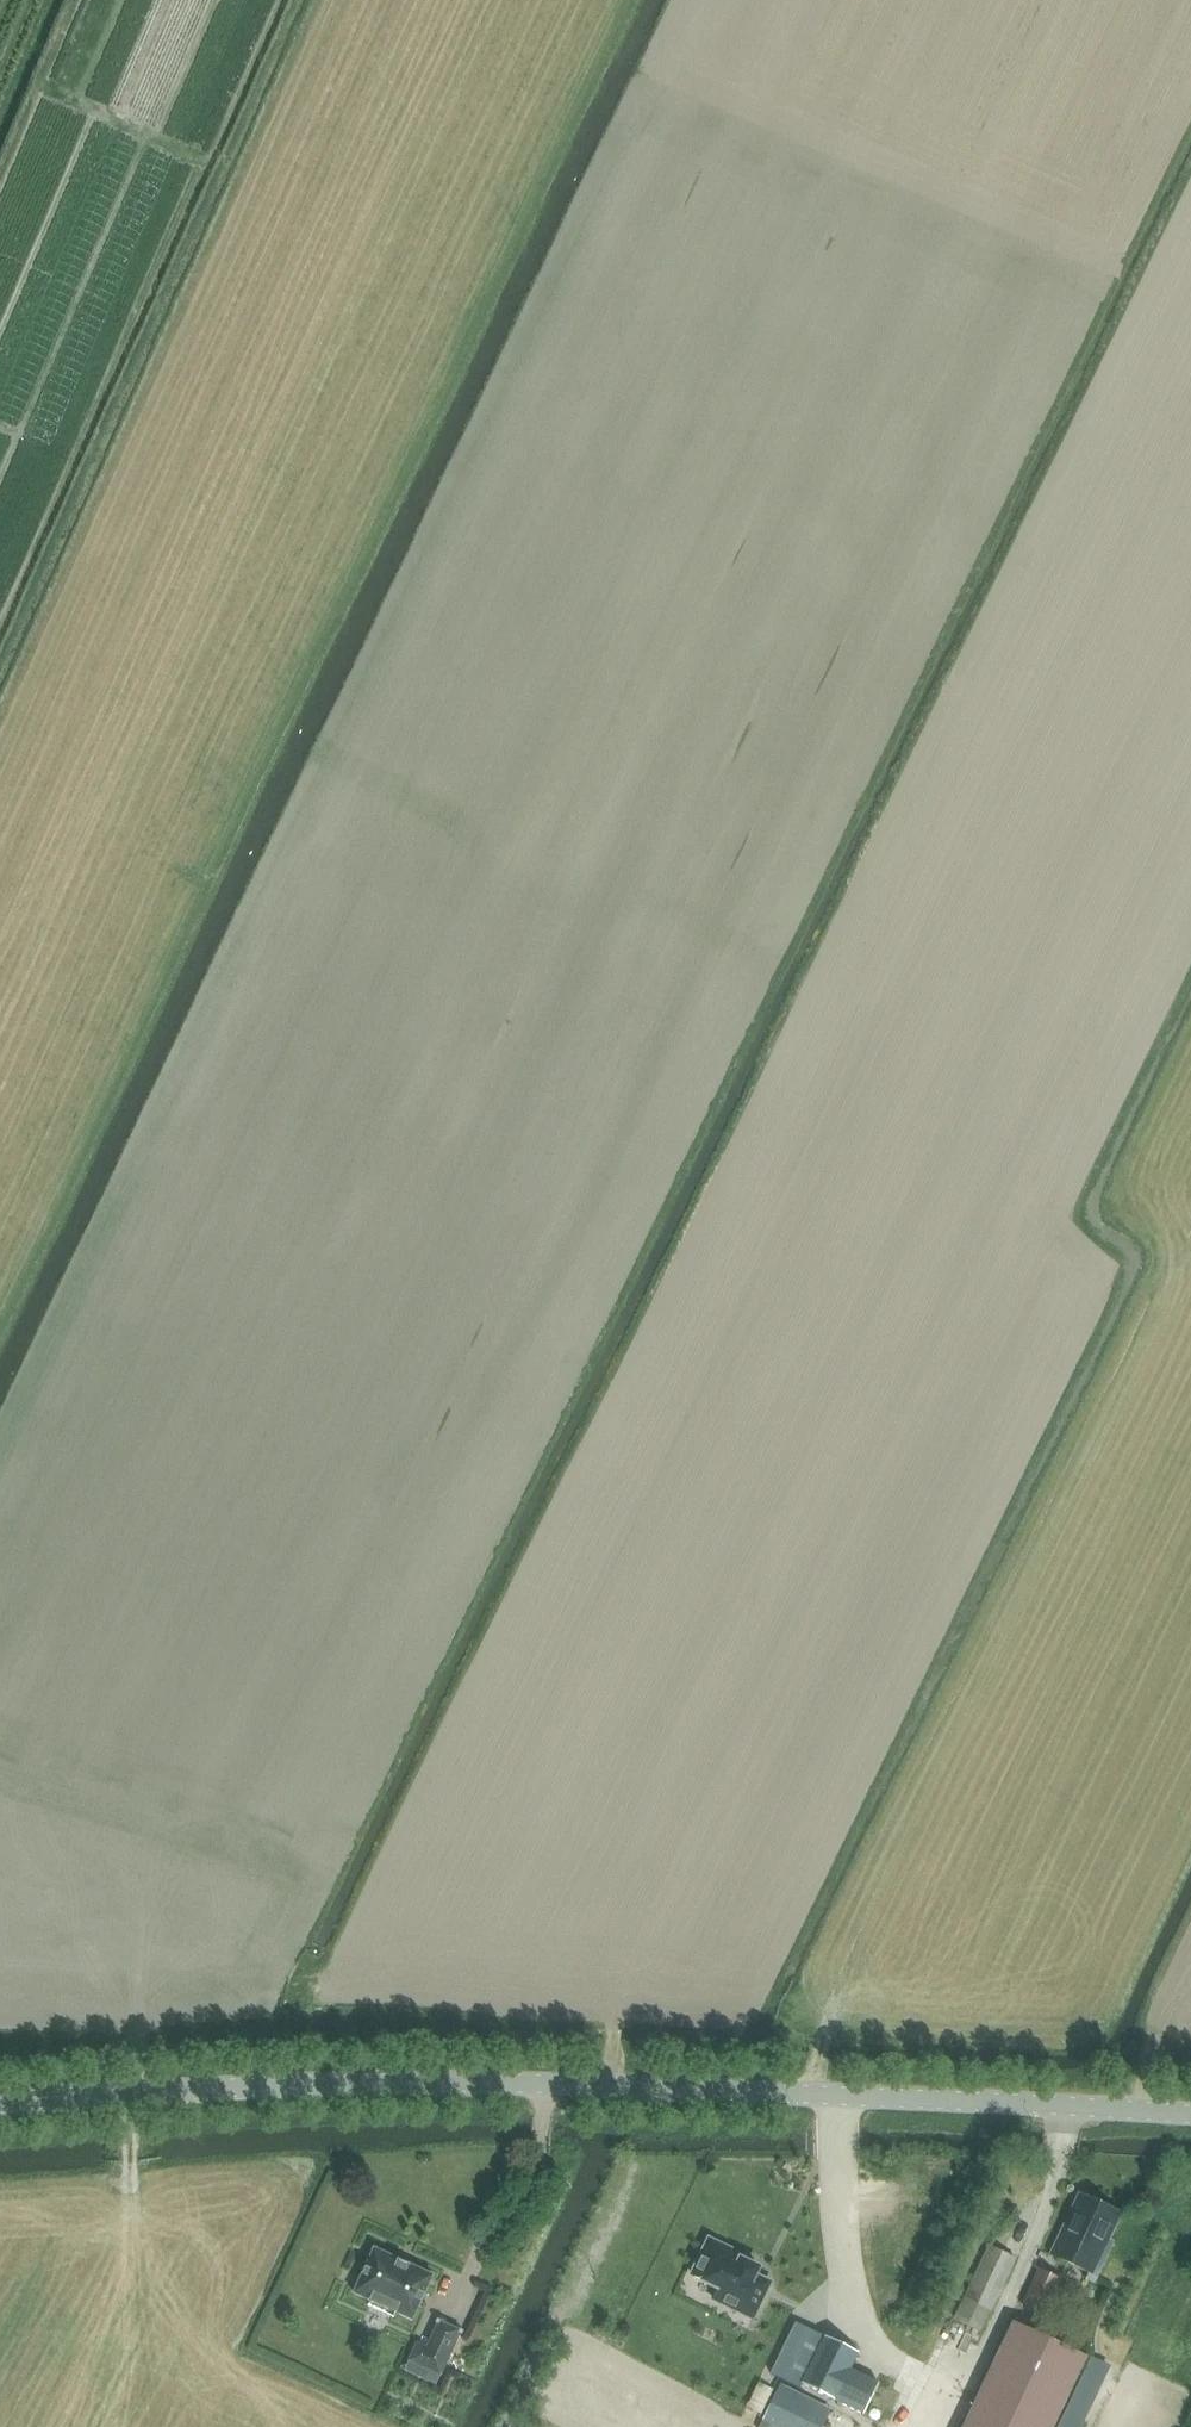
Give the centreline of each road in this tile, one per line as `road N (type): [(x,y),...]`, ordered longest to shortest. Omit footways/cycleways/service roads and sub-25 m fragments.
road 1 (unclassified): [(0,2100),(504,2081),(1190,2111)]
road 2 (track): [(639,1952),(609,2084)]

